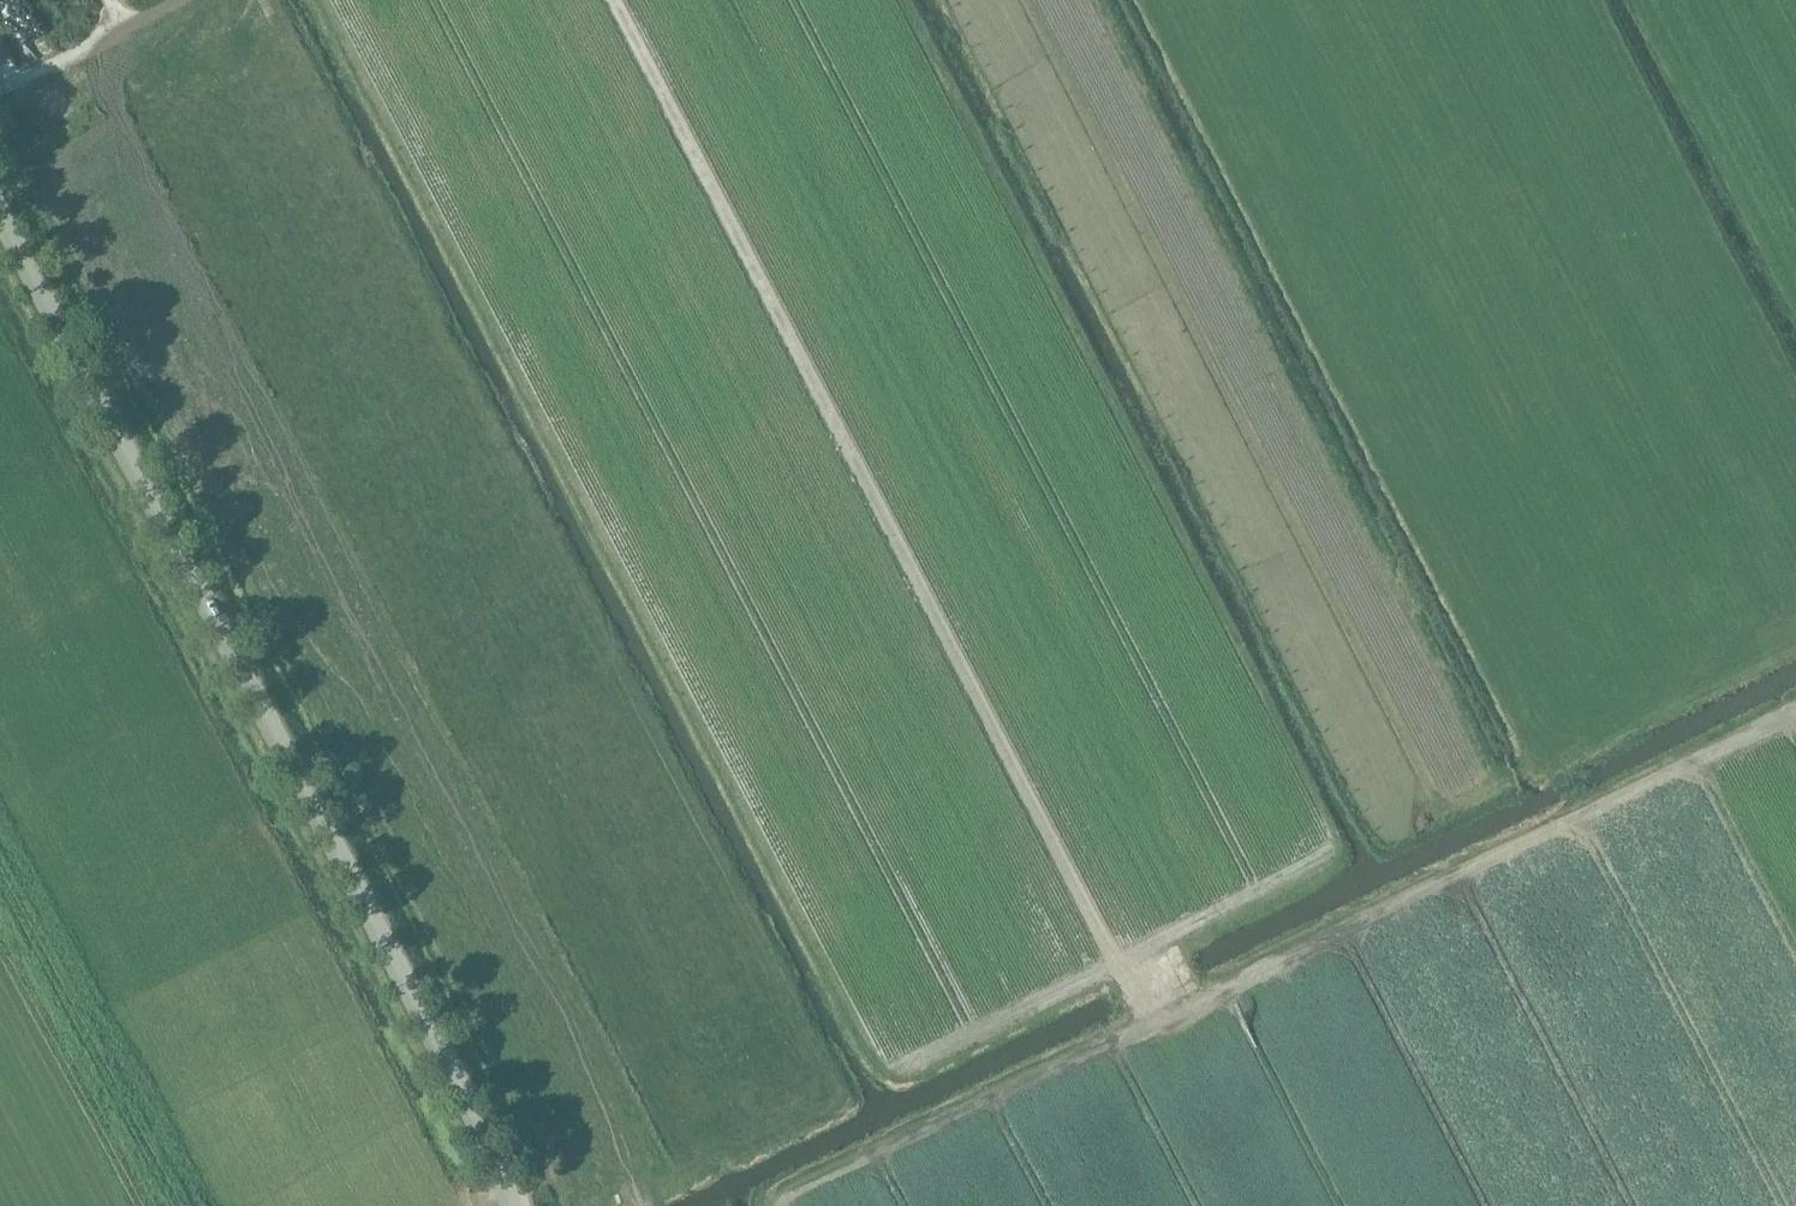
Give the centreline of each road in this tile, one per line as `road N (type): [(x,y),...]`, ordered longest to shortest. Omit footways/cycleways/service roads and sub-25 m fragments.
road 1 (tertiary): [(516,1205),(0,213)]

